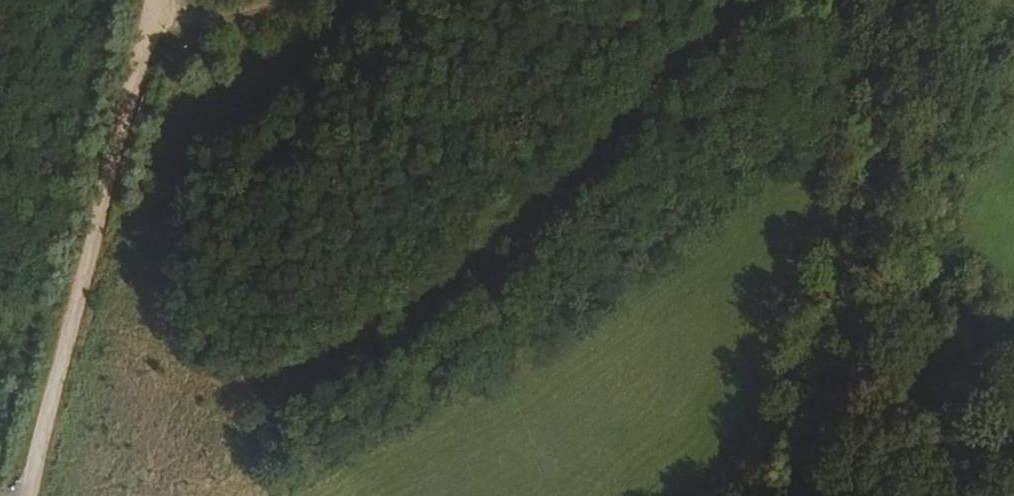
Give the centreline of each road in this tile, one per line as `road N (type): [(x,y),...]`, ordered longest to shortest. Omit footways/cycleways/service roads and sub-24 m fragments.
road 1 (unclassified): [(147,0),(28,495)]

